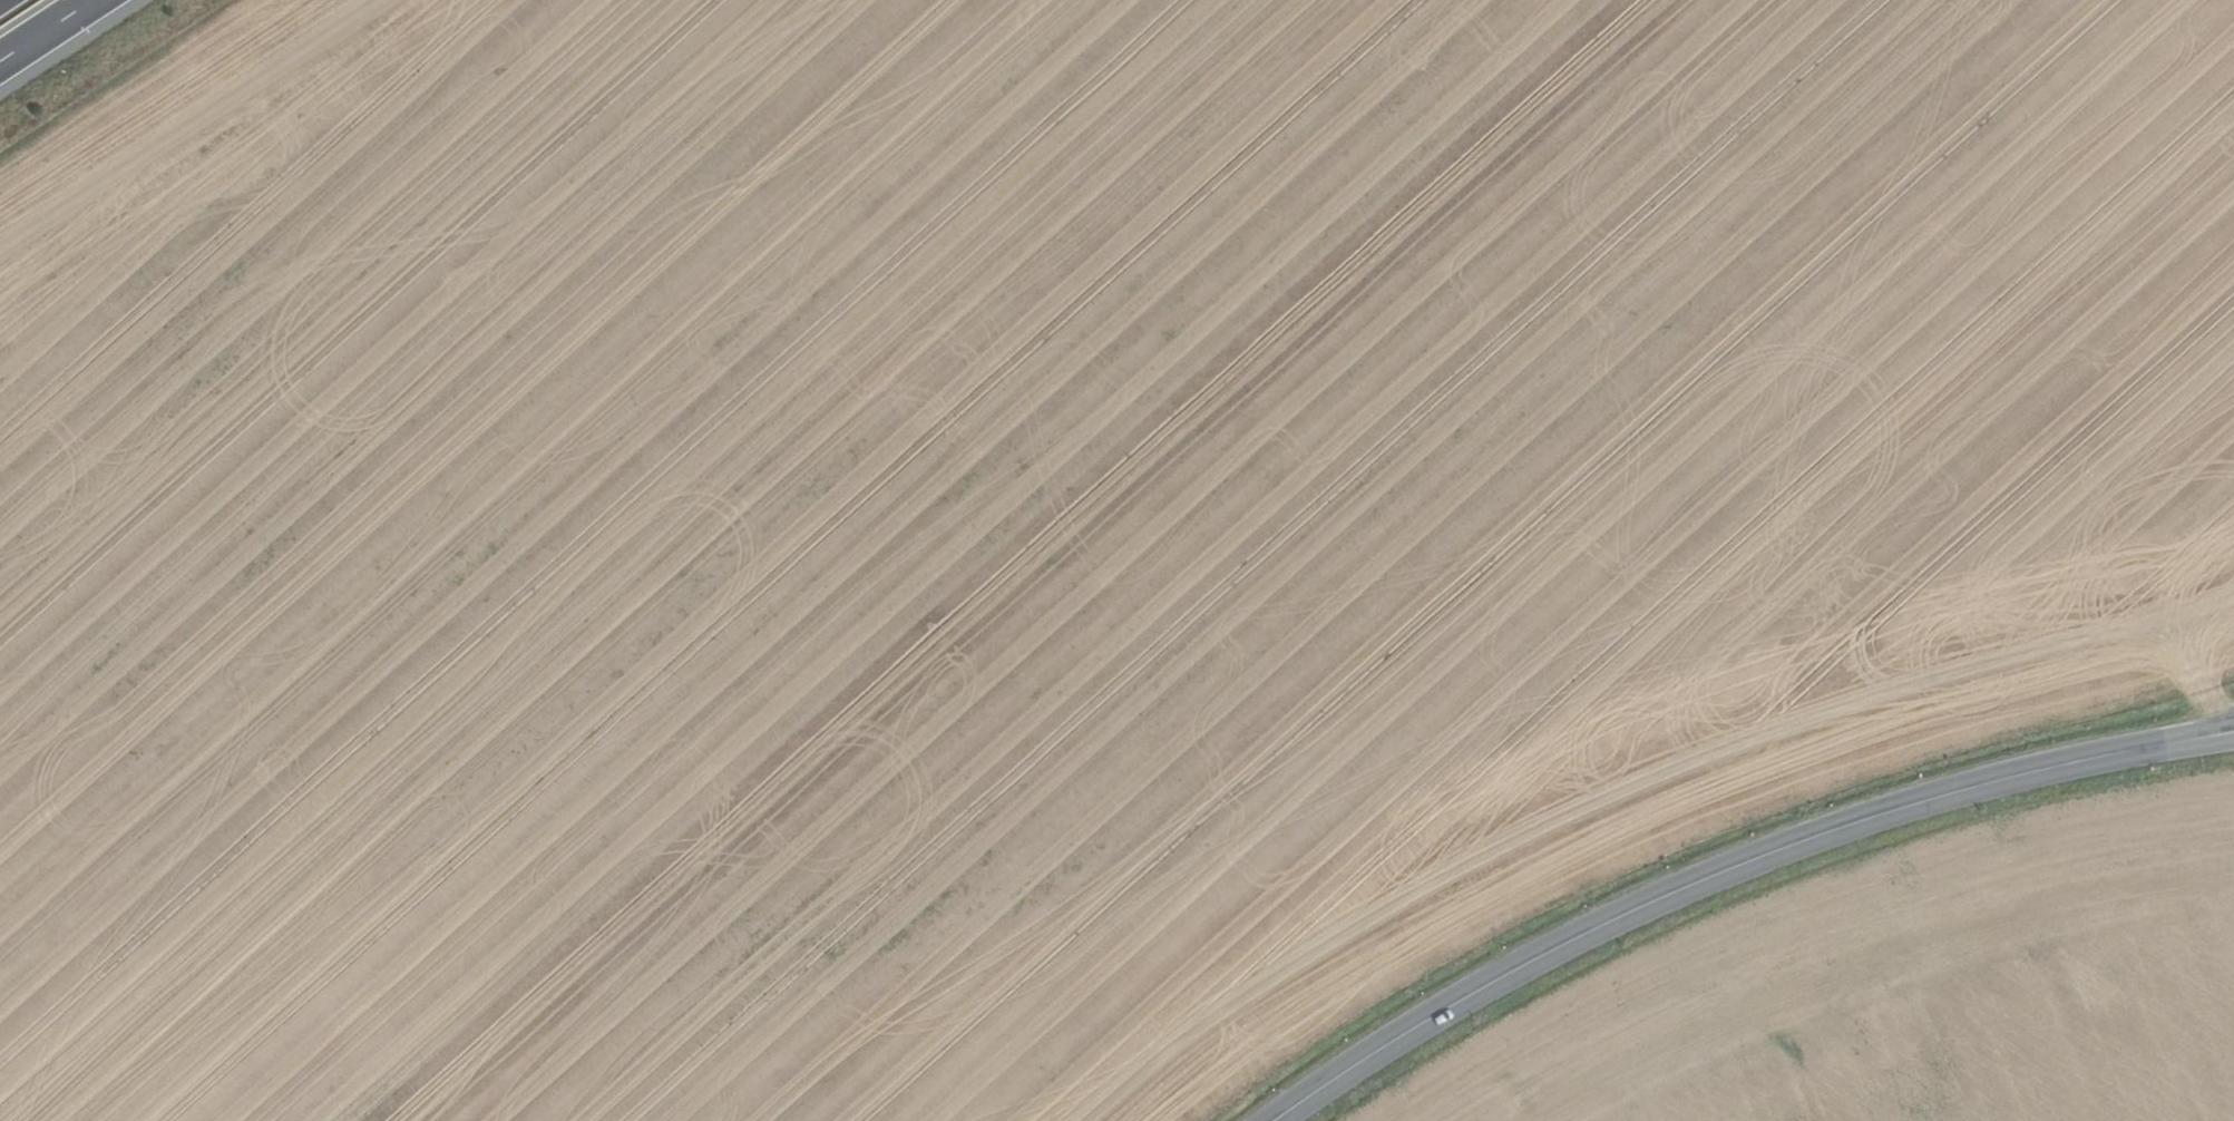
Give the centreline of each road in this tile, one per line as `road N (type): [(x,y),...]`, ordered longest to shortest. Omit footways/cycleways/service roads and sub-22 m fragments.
road 1 (tertiary): [(1273,1120),(1417,1021),(1570,935),(1758,851),(1969,785),(2233,730)]

